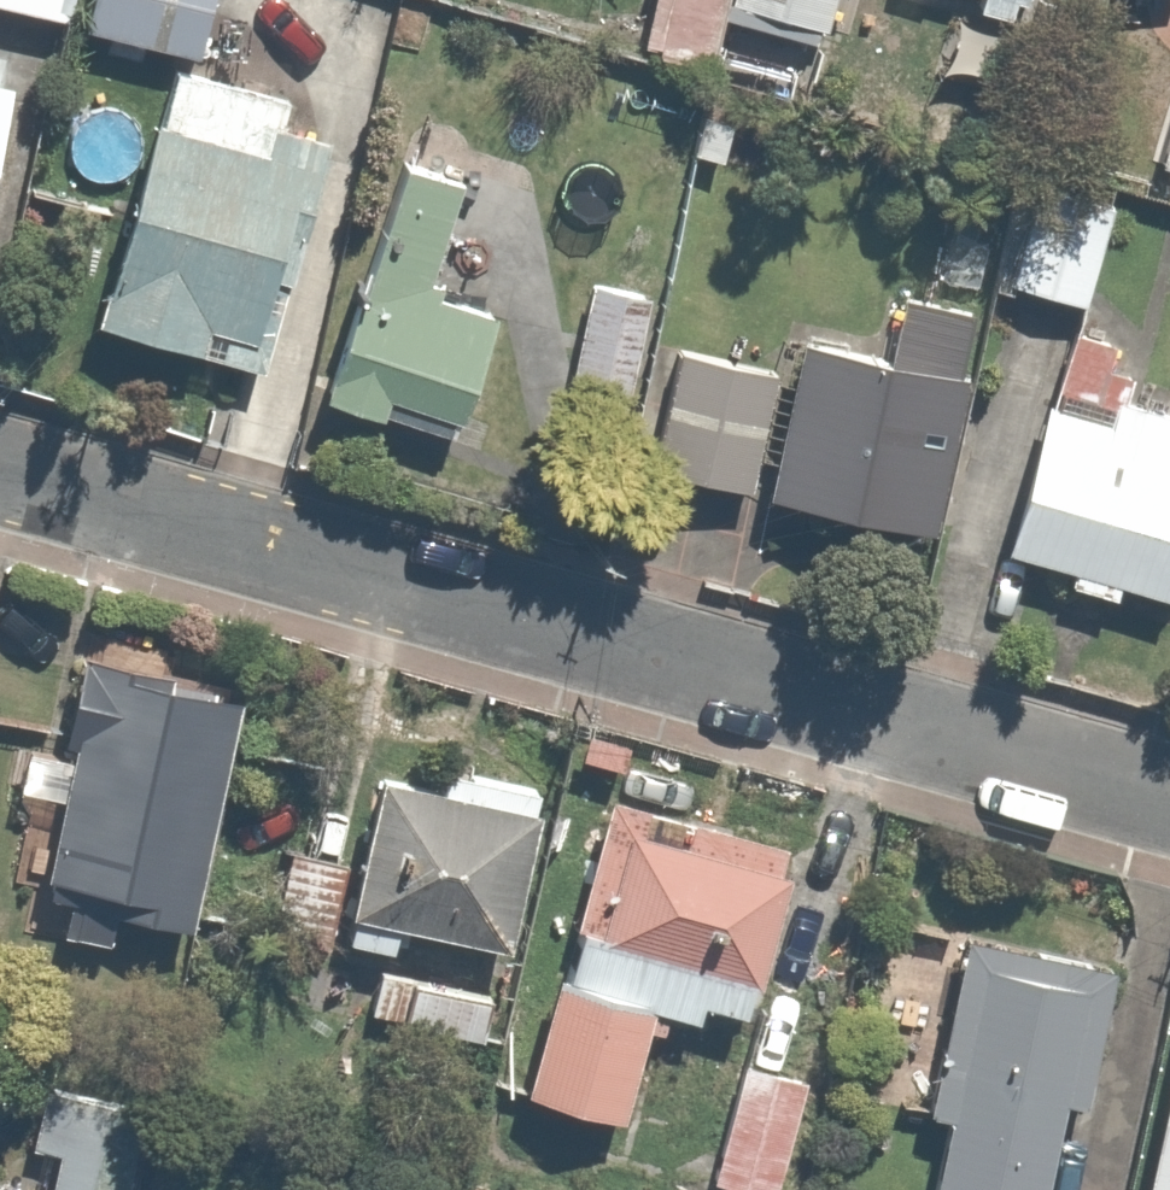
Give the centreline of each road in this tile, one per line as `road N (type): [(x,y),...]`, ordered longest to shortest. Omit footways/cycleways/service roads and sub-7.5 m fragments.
road 1 (residential): [(1169,800),(0,471)]

